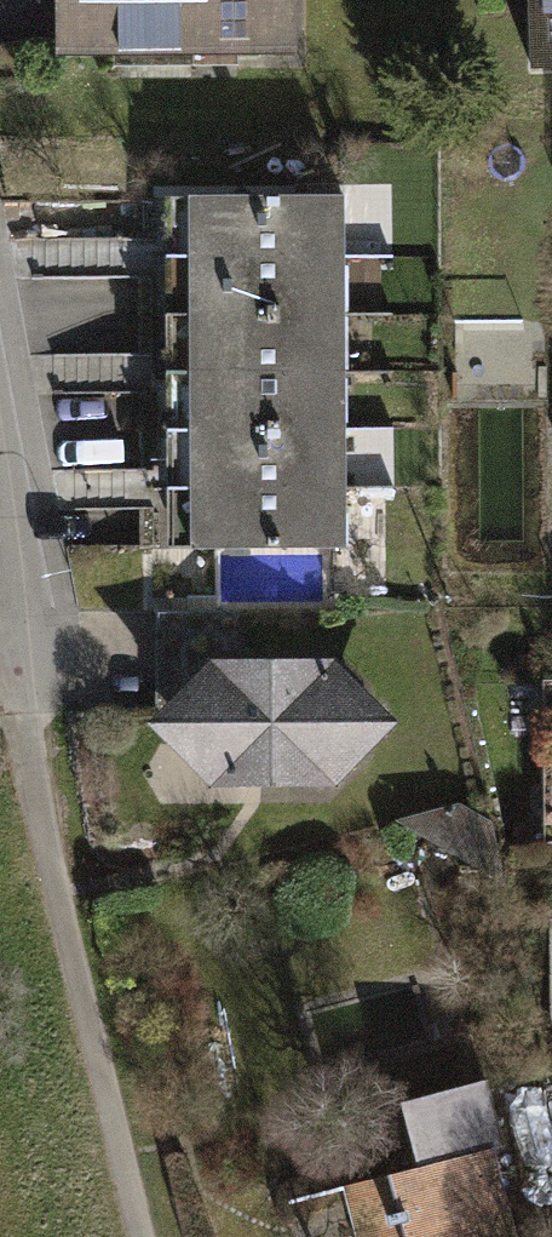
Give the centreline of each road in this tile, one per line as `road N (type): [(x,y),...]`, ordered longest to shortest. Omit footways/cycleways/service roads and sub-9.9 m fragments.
road 1 (residential): [(0,589),(21,712),(156,1236)]

